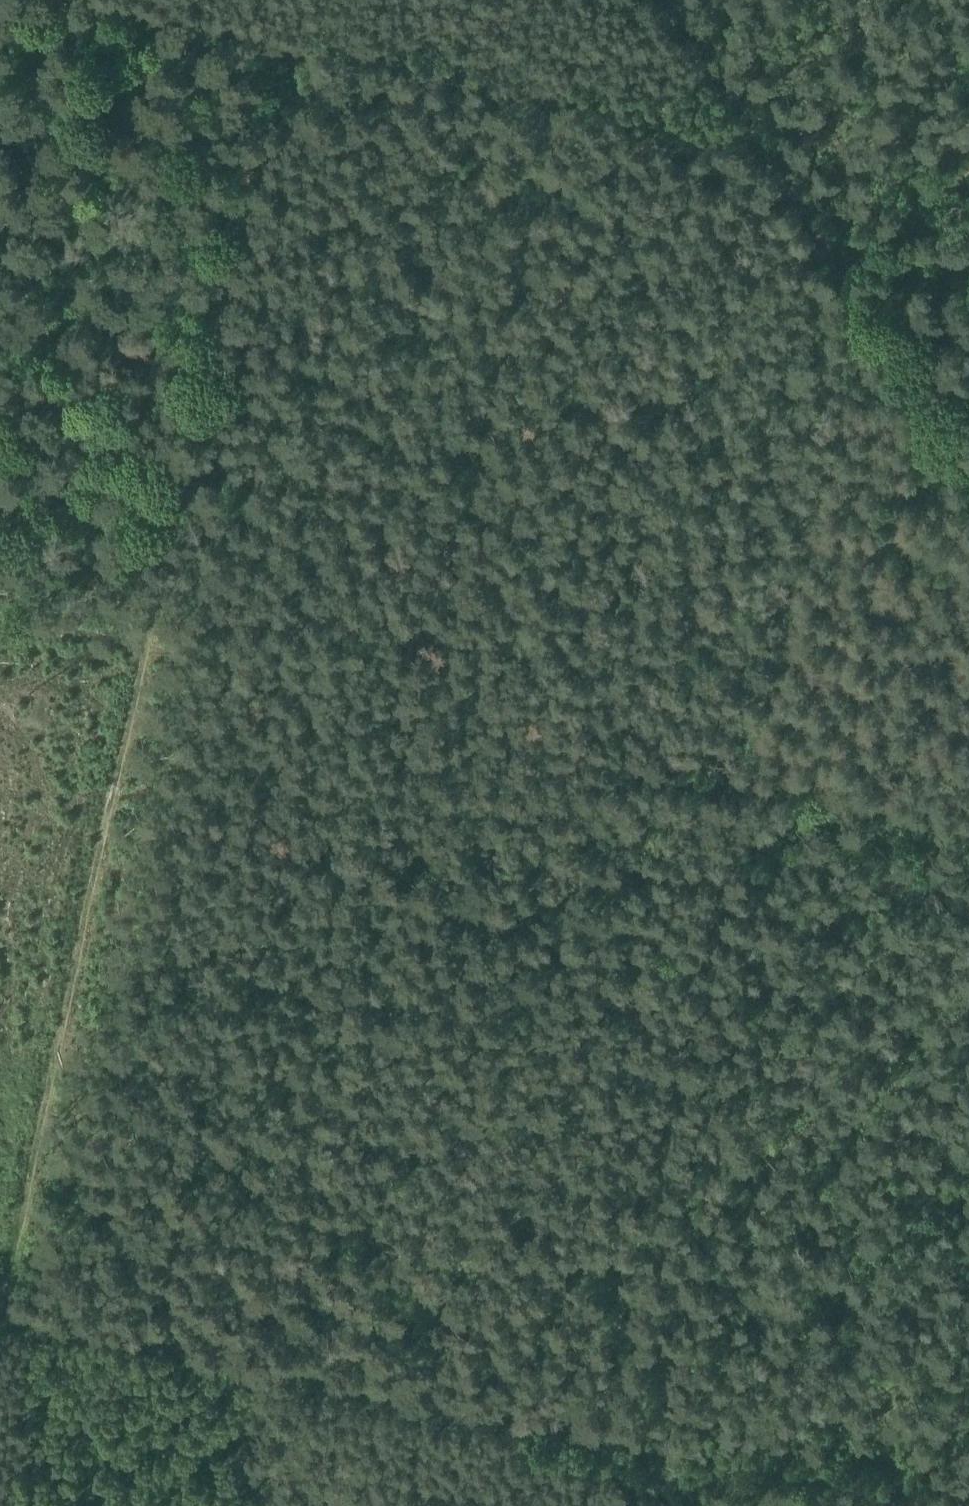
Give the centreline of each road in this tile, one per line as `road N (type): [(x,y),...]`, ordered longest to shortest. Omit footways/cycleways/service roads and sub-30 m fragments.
road 1 (track): [(968,475),(669,0)]
road 2 (track): [(831,258),(968,171)]

